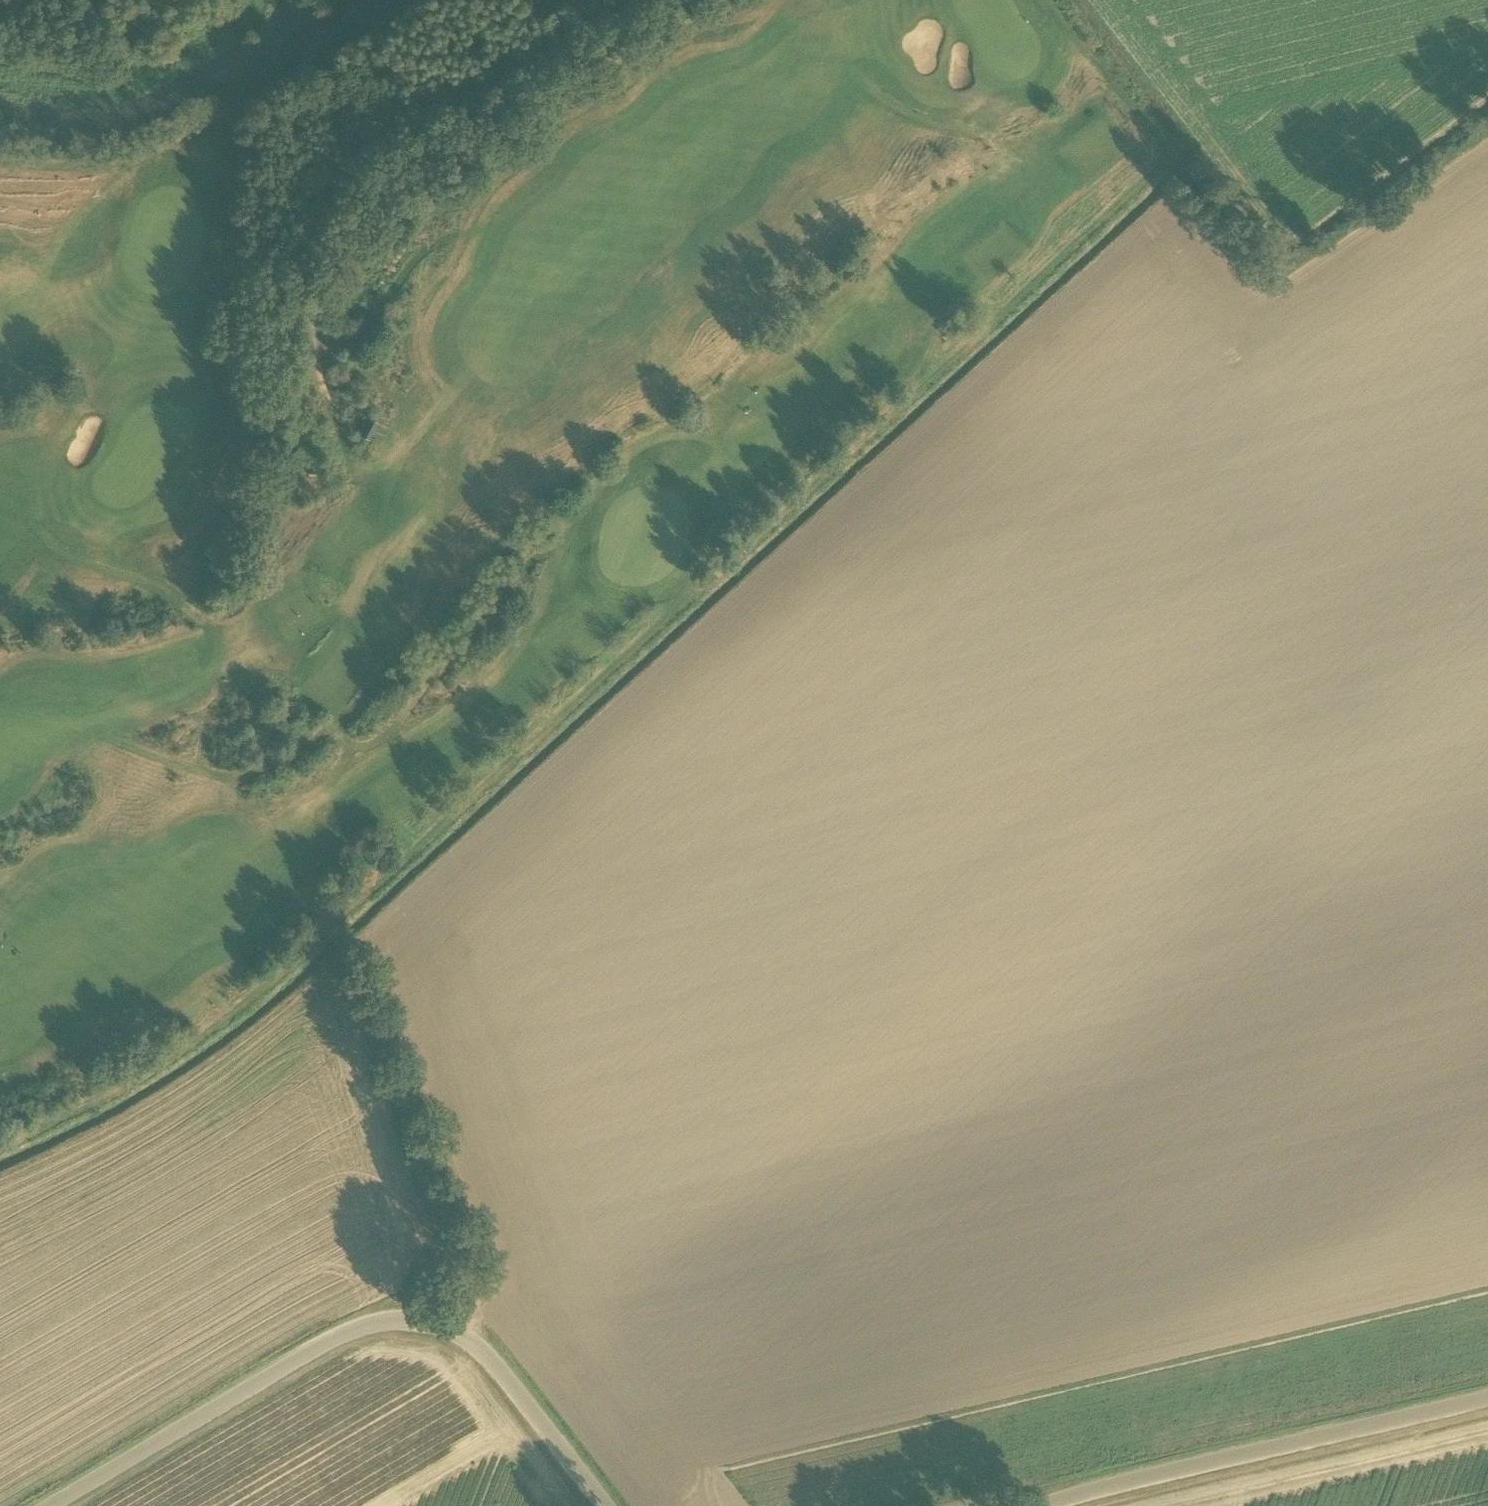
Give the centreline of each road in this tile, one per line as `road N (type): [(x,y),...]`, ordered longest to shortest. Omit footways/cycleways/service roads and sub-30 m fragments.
road 1 (unclassified): [(603,1505),(483,1353),(448,1325),(411,1318),(343,1333),(60,1505)]
road 2 (unclassified): [(1487,1398),(1082,1492),(1053,1505)]

